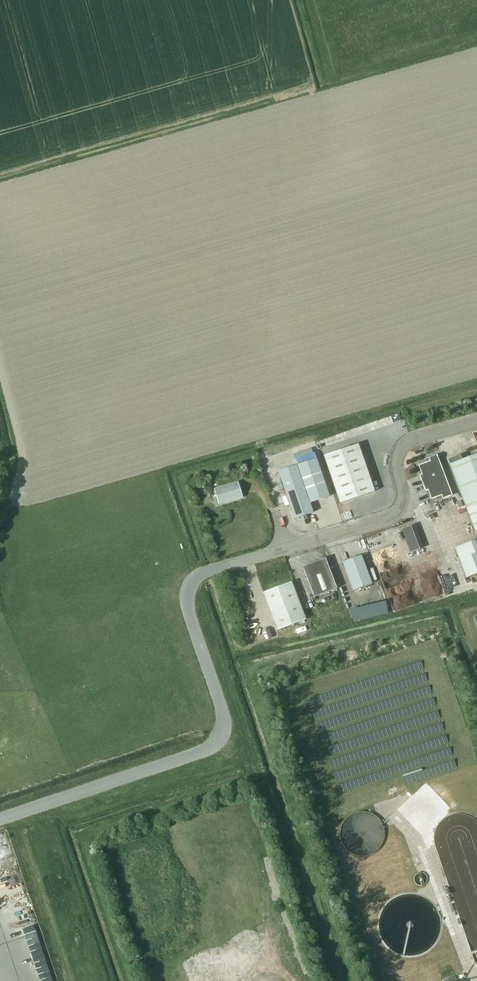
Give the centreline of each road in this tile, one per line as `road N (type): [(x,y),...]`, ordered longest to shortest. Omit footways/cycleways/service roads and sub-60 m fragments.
road 1 (unclassified): [(476,422),(405,446),(397,463),(403,500),(389,519),(207,571)]

